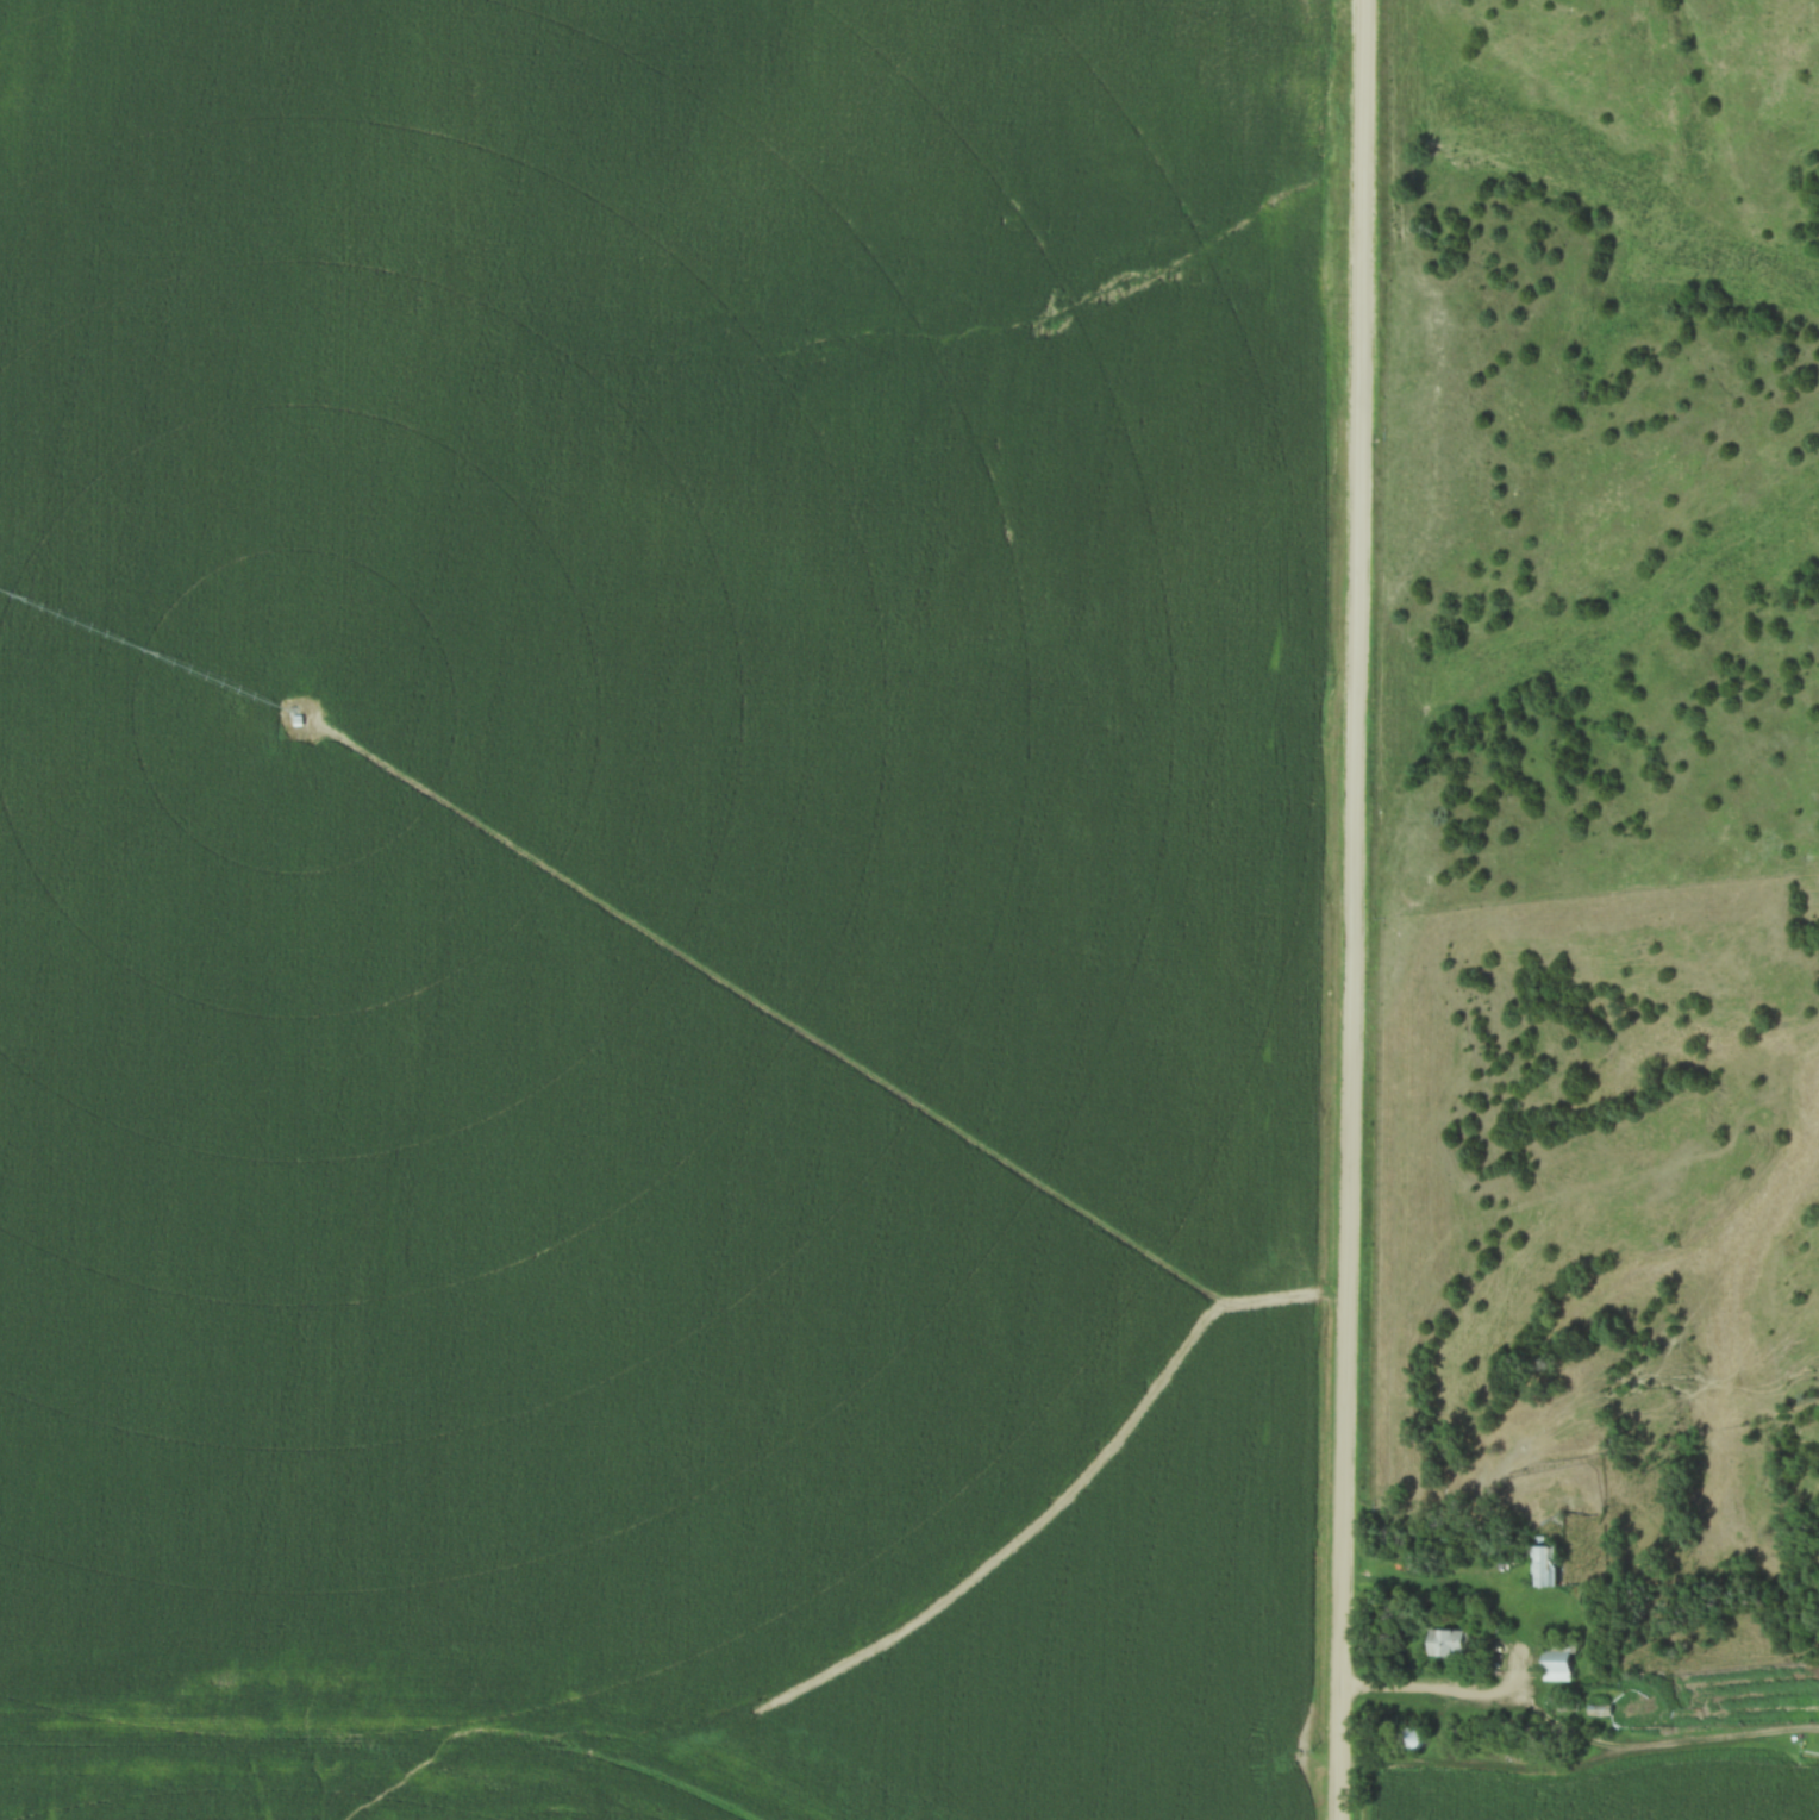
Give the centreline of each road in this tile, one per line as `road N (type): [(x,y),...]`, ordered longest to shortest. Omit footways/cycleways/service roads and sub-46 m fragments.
road 1 (residential): [(1335,1819),(1366,0)]

